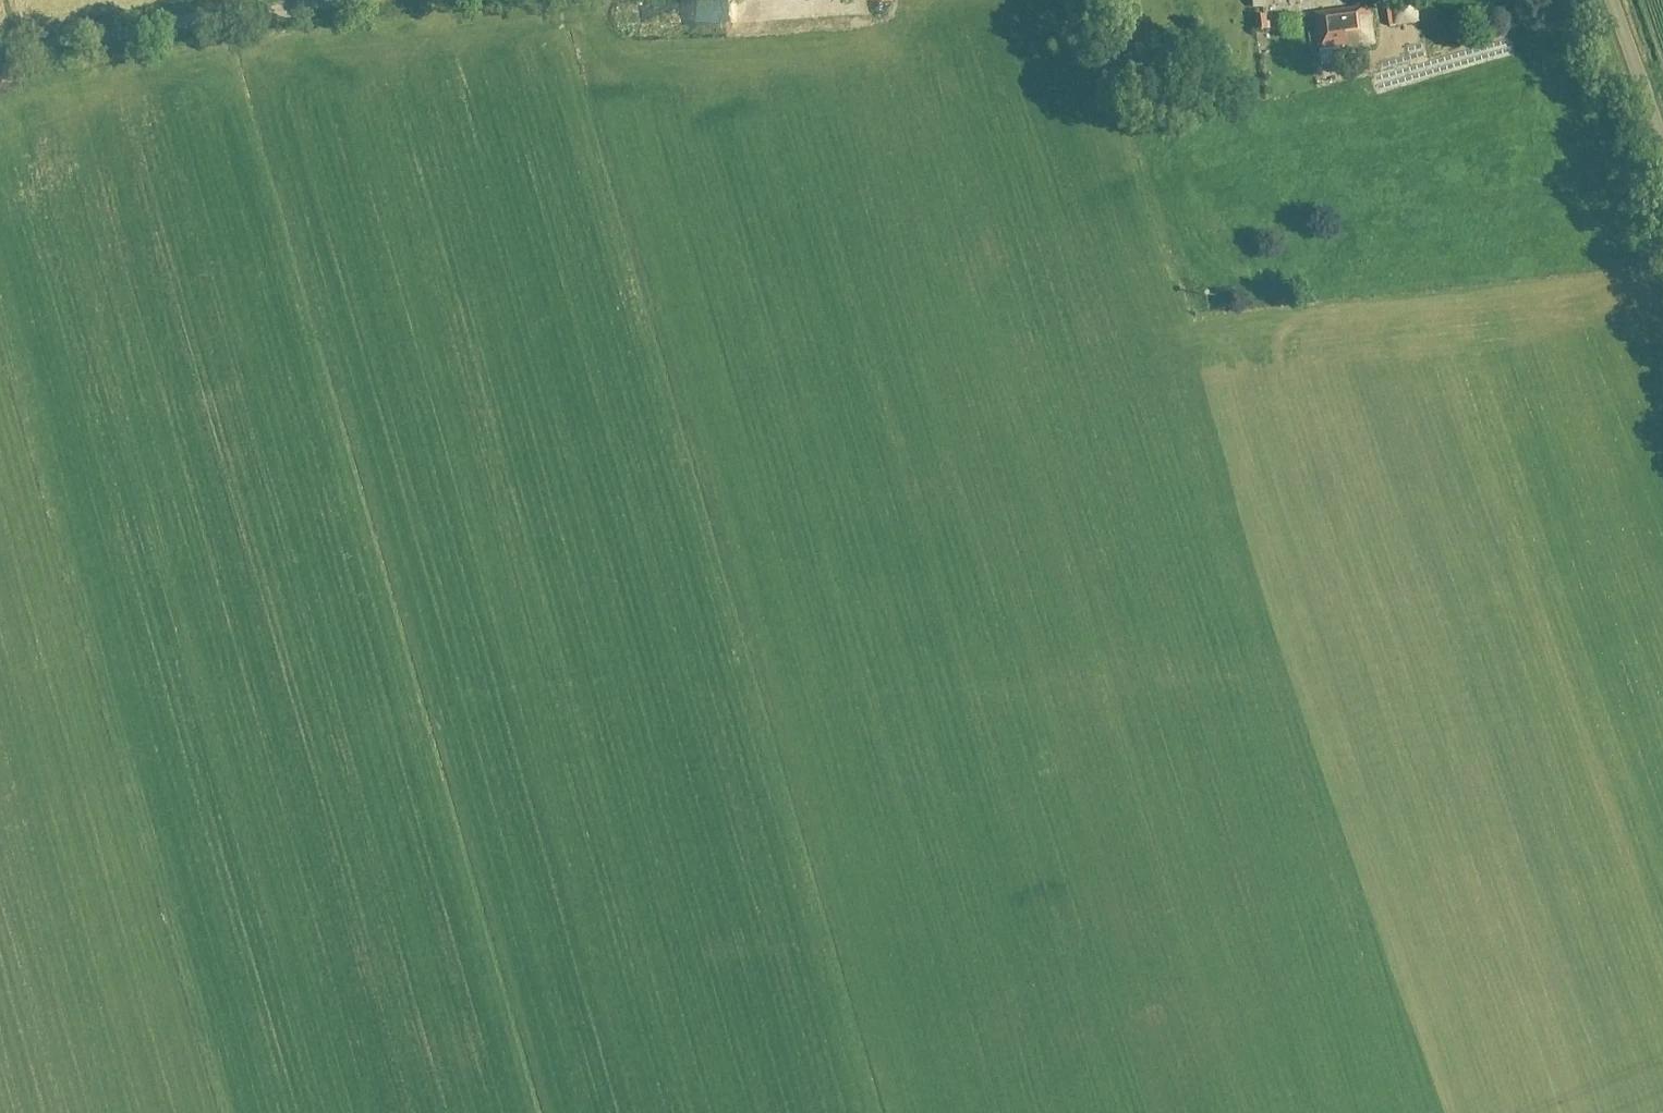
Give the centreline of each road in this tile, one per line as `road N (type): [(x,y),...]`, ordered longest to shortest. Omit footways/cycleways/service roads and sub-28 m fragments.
road 1 (track): [(0,49),(357,0)]
road 2 (unclassified): [(1662,137),(1612,0)]

